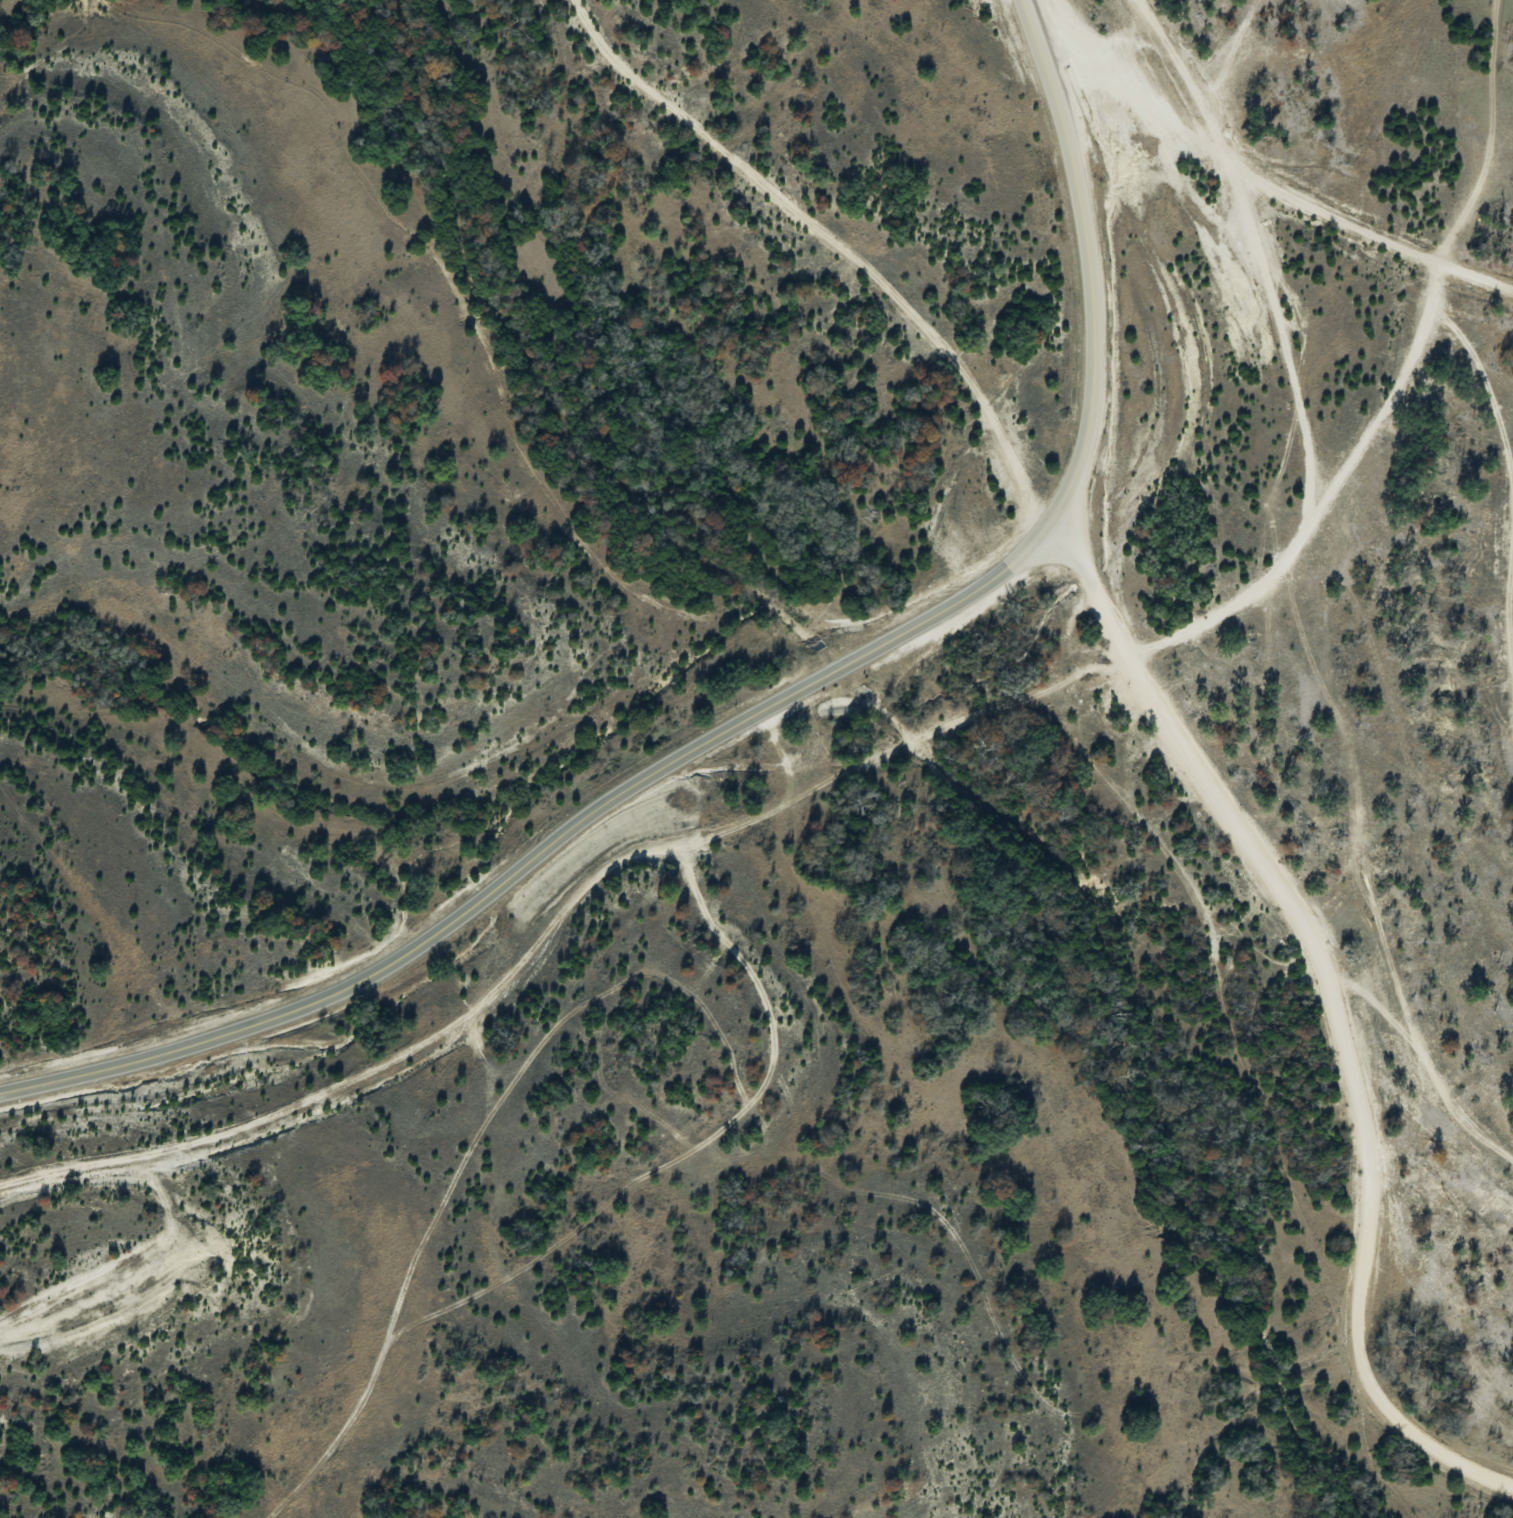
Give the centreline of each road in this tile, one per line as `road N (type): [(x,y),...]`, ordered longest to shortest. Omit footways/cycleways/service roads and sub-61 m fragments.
road 1 (tertiary): [(0,1092),(201,1039),(383,962),(470,910),(657,775),(976,592),(1054,515)]
road 2 (residential): [(1512,1488),(1438,1452),(1388,1401),(1371,1371),(1363,1336),(1364,1107),(1336,996),(1292,901),(1159,708),(1054,515)]
road 3 (residential): [(1054,515),(1013,472),(984,402),(934,330),(670,101),(599,52),(573,0)]
road 4 (tertiary): [(1054,515),(1073,483),(1093,412),(1090,251),(1021,0)]

